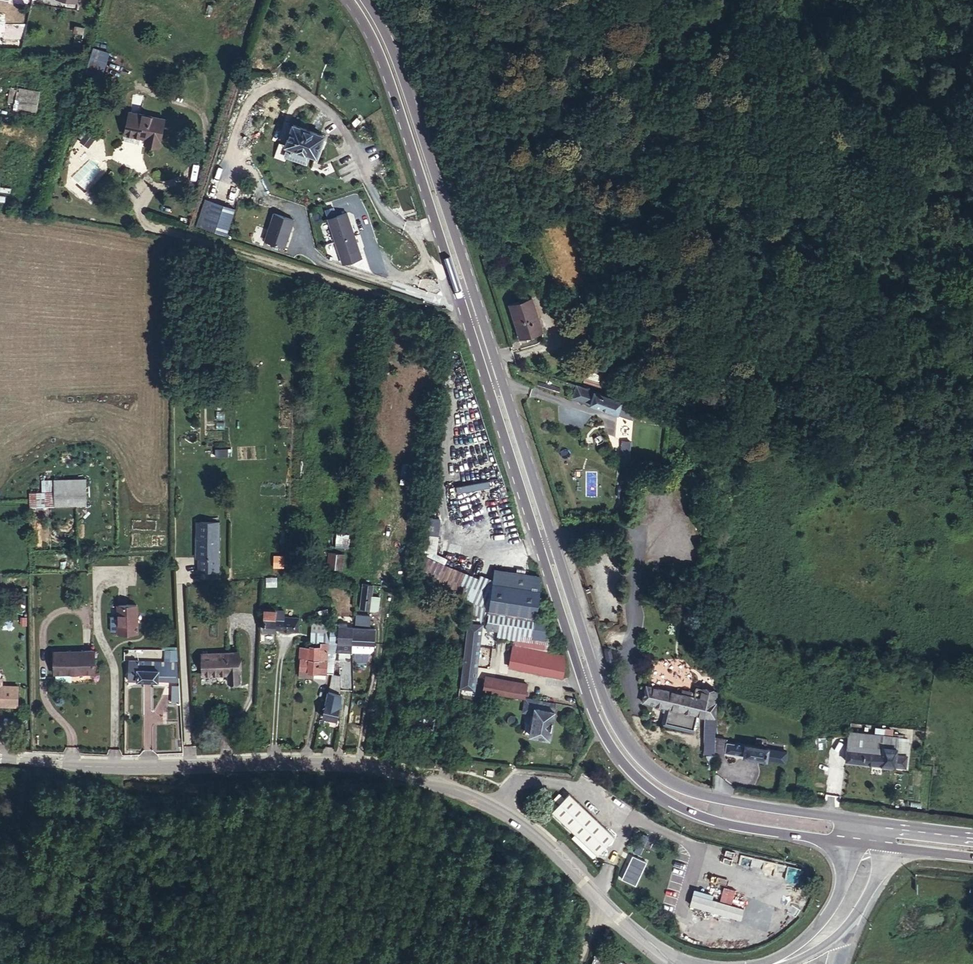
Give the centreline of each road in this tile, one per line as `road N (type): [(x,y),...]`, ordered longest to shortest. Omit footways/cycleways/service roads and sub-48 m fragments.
road 1 (tertiary): [(689,963),(638,933),(531,831),(459,790),(359,765),(114,767),(0,758)]
road 2 (primary): [(348,0),(388,76),(586,690)]
road 3 (primary): [(599,683),(393,49),(367,0)]
road 4 (primary): [(586,690),(609,743),(673,802),(705,818),(848,842)]
road 5 (primary): [(854,817),(684,788),(652,770),(617,727),(599,683)]
road 6 (tertiary): [(848,842),(838,897),(781,961)]

